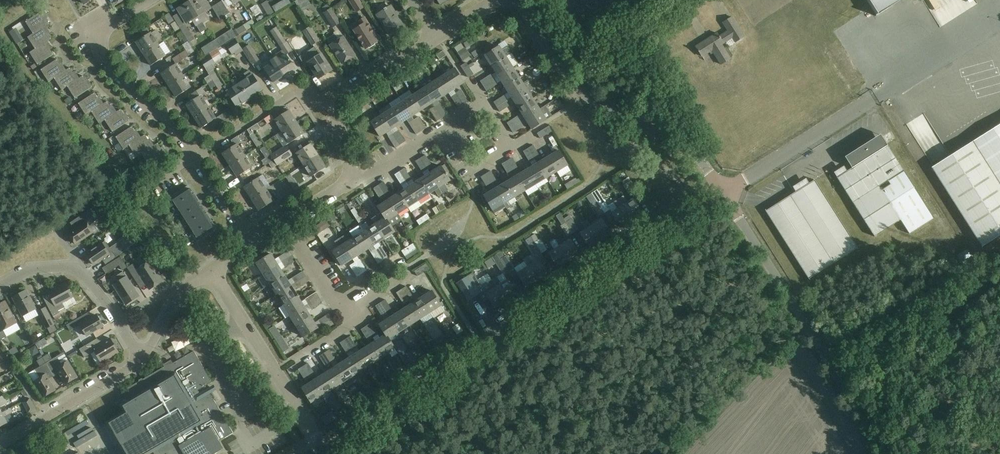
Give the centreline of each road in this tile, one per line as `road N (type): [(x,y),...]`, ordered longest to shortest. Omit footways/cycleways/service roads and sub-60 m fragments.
road 1 (unclassified): [(335,443),(727,194)]
road 2 (residential): [(194,158),(160,108),(100,52),(100,30),(146,0)]
road 3 (unclassified): [(727,194),(839,370)]
road 4 (residential): [(325,449),(213,275)]
road 5 (track): [(829,357),(999,249)]
road 6 (residential): [(142,360),(76,269),(28,273),(0,288)]
road 7 (unclassified): [(521,0),(581,91),(645,128)]
road 8 (unclassified): [(727,194),(881,96)]
road 9 (unclassified): [(839,370),(876,365),(999,291)]
road 10 (residential): [(194,158),(296,92),(339,110)]
road 11 (residential): [(0,442),(142,360)]
road 12 (unclassified): [(645,128),(655,83),(630,40),(677,0)]
road 13 (residential): [(448,127),(473,169),(511,146),(486,104)]
road 14 (residential): [(339,110),(434,38)]

